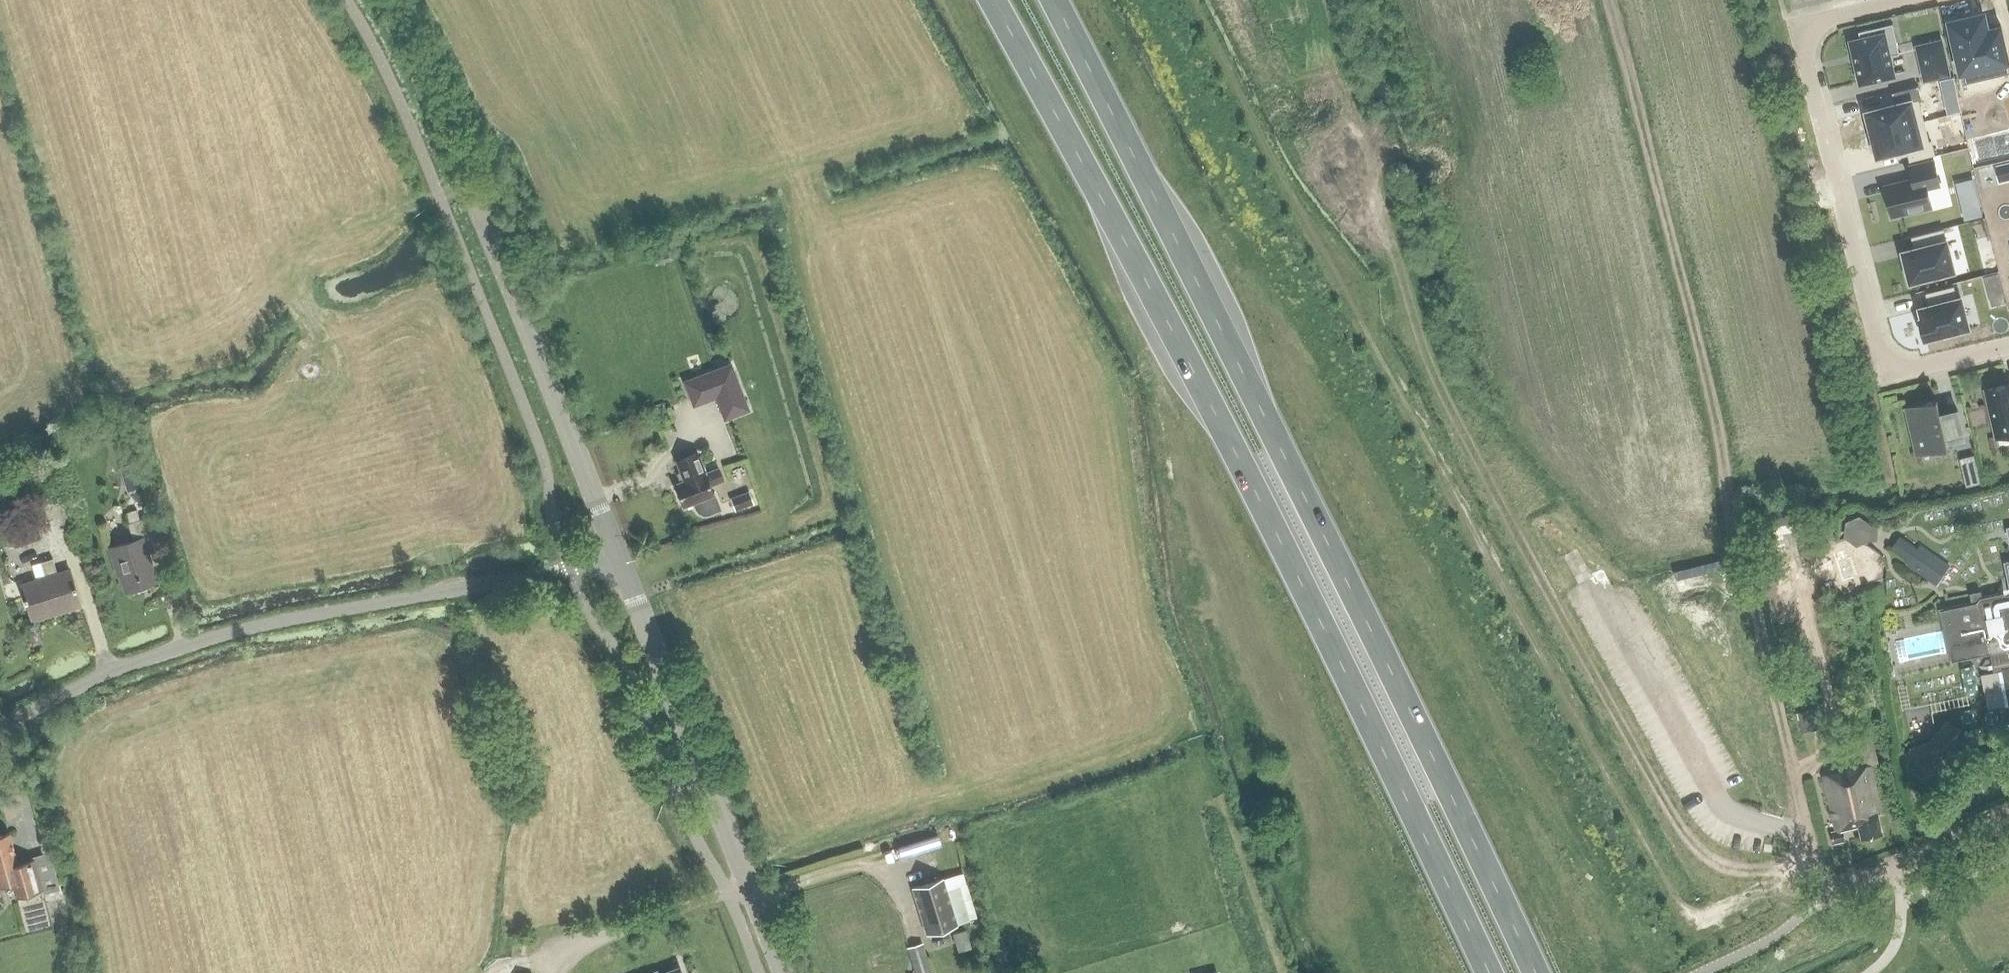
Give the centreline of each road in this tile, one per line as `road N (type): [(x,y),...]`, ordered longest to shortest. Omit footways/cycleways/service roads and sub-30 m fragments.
road 1 (trunk): [(993,0),(1273,527),(1487,972)]
road 2 (trunk): [(1533,972),(1311,509),(1053,0)]
road 3 (track): [(1823,864),(1731,868),(1684,833),(1456,422),(1429,362),(1336,47)]
road 4 (unclassified): [(0,726),(107,673),(185,645),(619,554)]
road 5 (tertiary): [(619,554),(444,124),(385,0)]
road 6 (residential): [(2008,349),(1908,367),(1882,353),(1870,325),(1809,42),(1817,25),(1836,15),(1900,0)]
road 7 (tertiary): [(785,972),(619,554)]
road 8 (unclassified): [(2008,823),(1891,869)]

